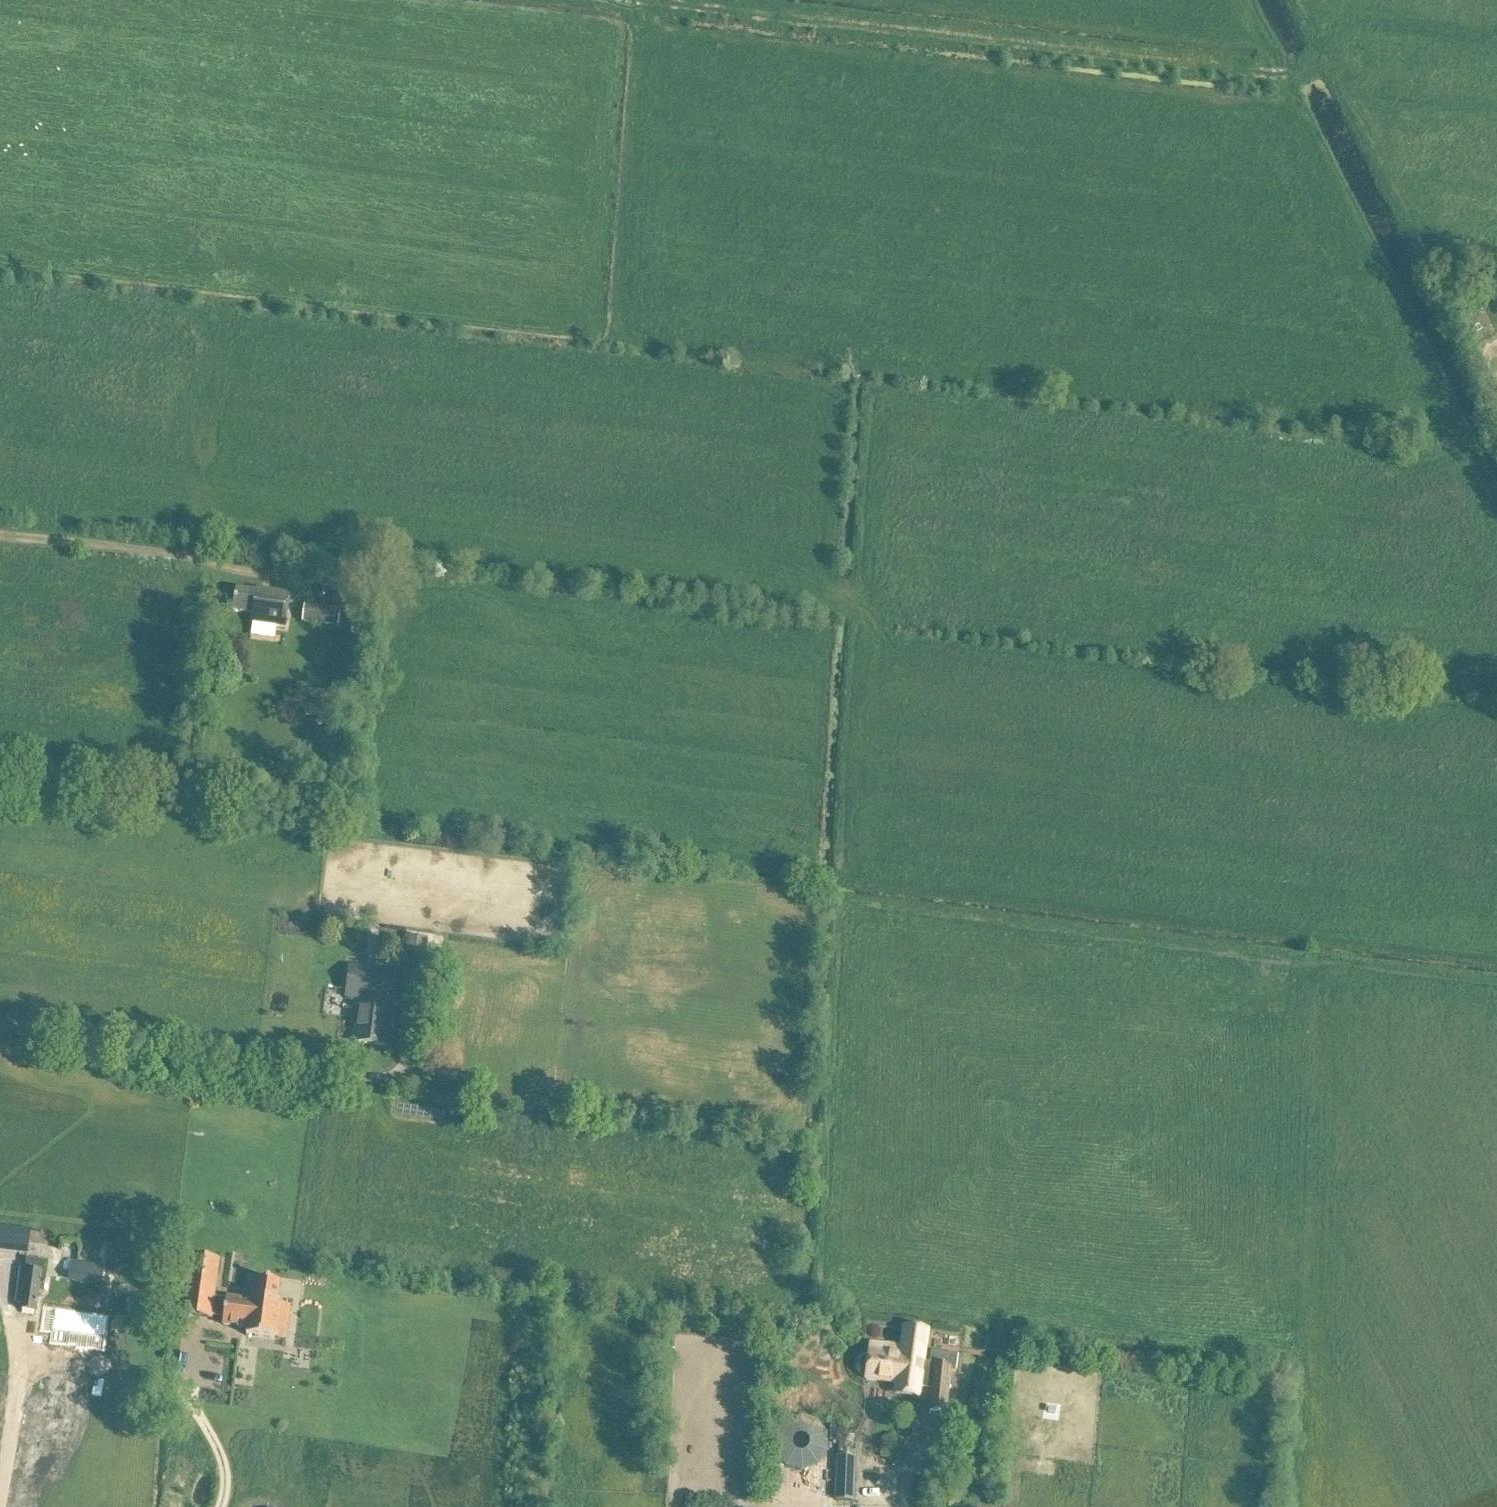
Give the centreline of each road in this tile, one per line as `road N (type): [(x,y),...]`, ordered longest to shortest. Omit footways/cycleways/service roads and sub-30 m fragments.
road 1 (track): [(0,1041),(318,1080),(384,1077),(409,1064),(409,1024)]
road 2 (track): [(0,535),(315,580)]

